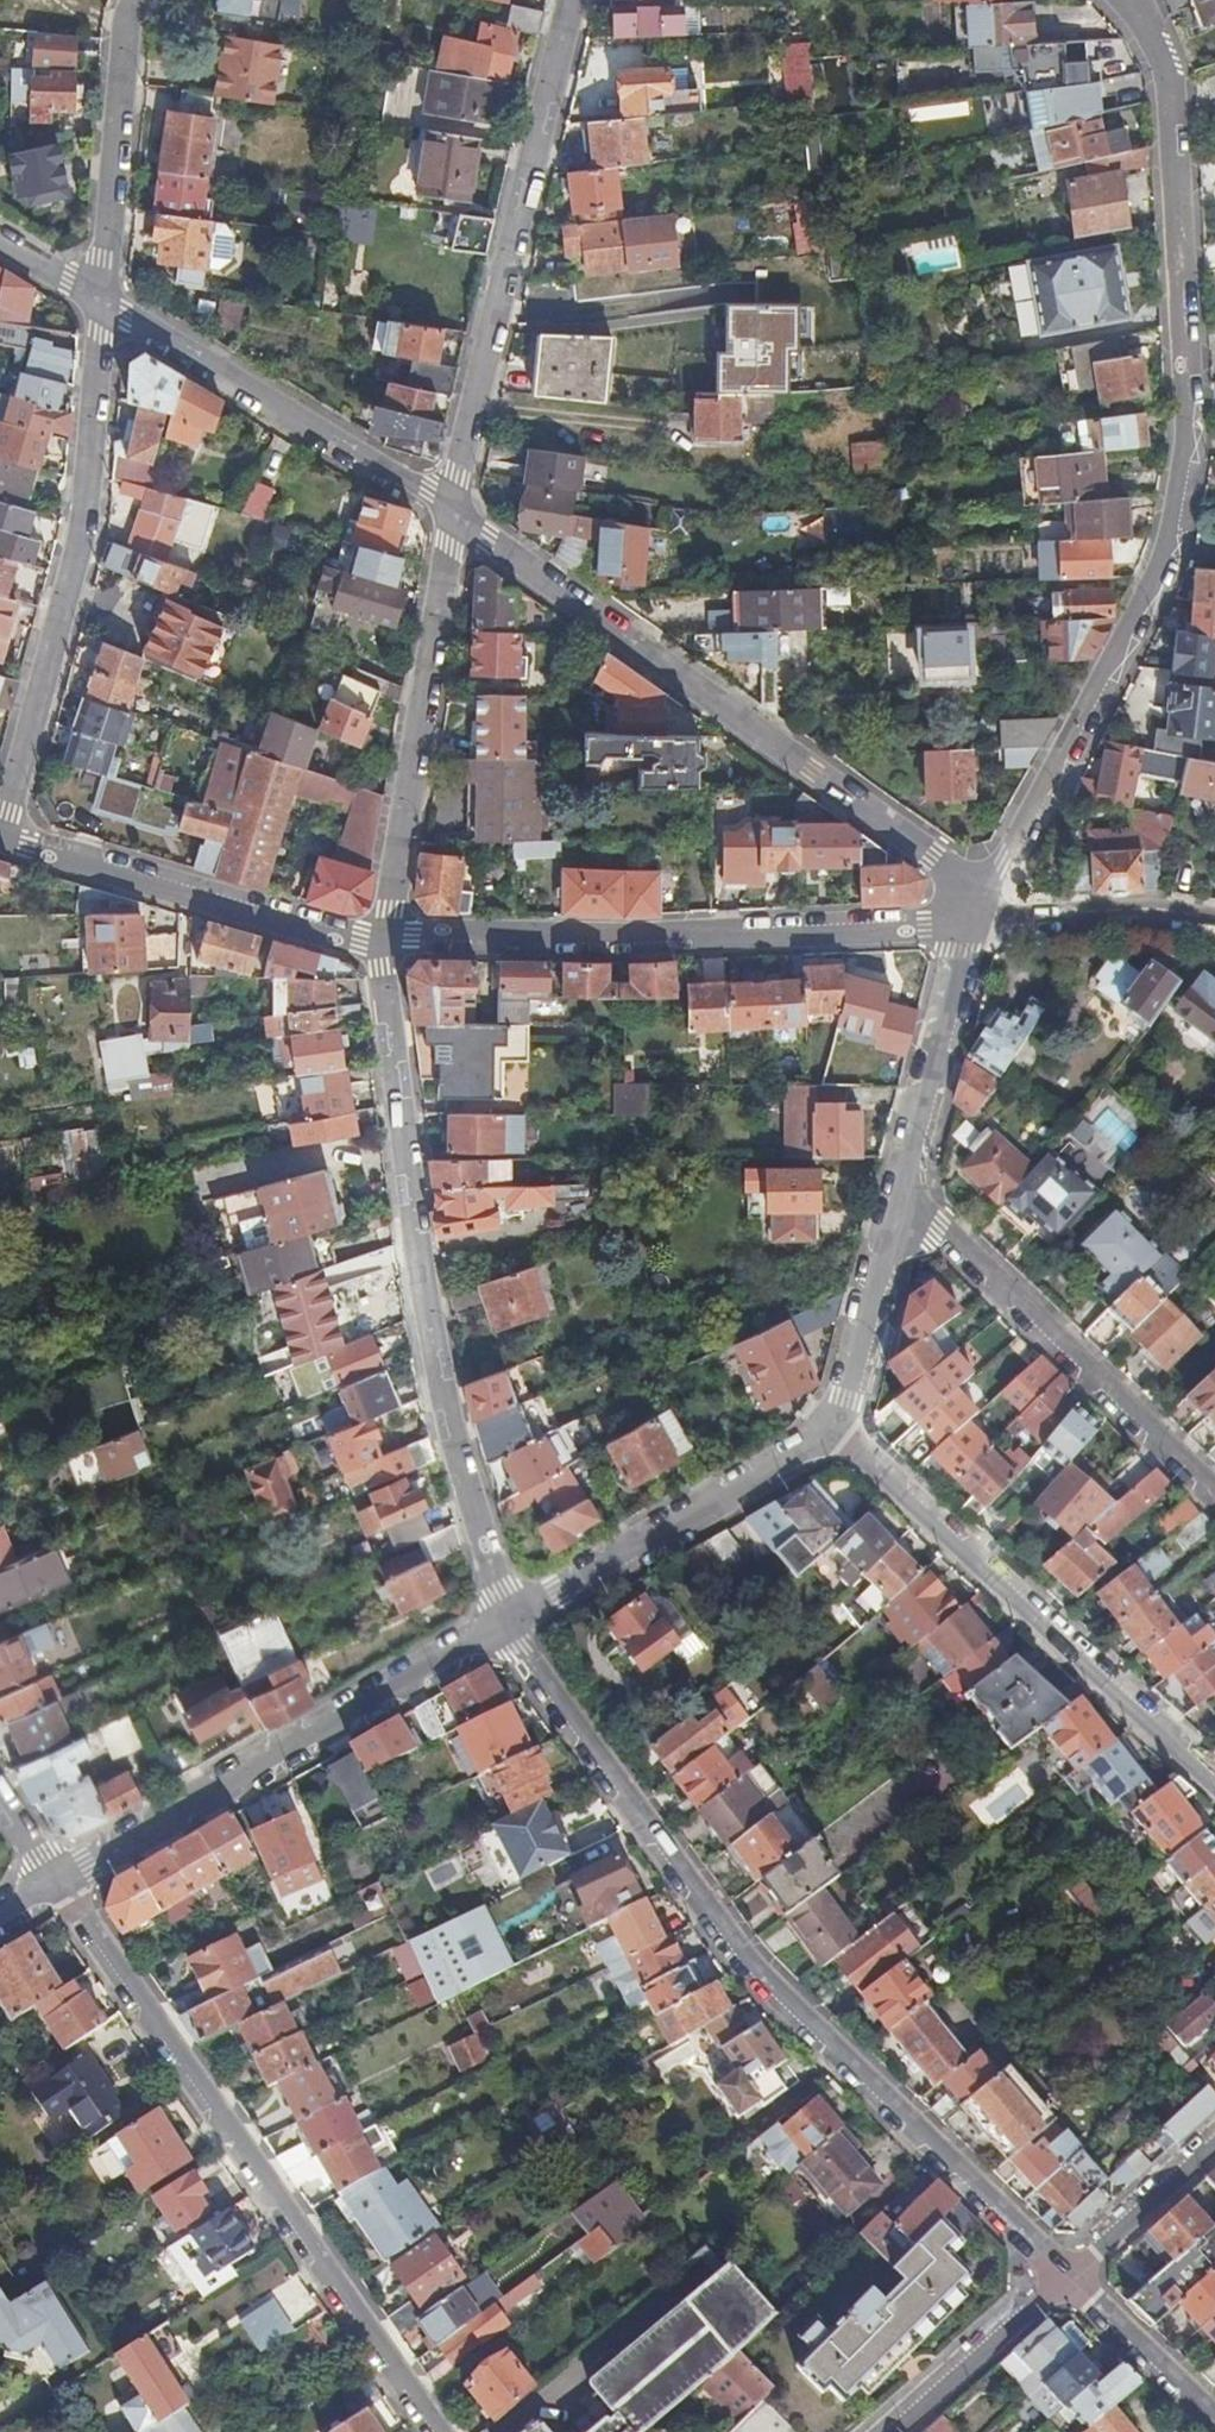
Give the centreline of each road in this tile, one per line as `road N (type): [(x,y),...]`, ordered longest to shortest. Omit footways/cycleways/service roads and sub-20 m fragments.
road 1 (residential): [(1069,2277),(753,1966),(499,1625)]
road 2 (residential): [(499,1625),(417,1231),(387,942)]
road 3 (residential): [(48,1881),(438,2431)]
road 4 (unclassified): [(454,512),(935,857),(967,921)]
road 5 (unclassified): [(967,921),(1004,864),(1173,523),(1185,390)]
road 6 (unclassified): [(967,921),(644,940),(387,942)]
road 7 (unclassified): [(454,512),(572,0)]
road 8 (unclassified): [(0,813),(68,566),(99,300)]
road 9 (residential): [(499,1625),(48,1881)]
road 10 (residential): [(839,1431),(1214,1777)]
road 11 (residential): [(387,942),(454,512)]
road 12 (residential): [(1214,1487),(941,1226),(900,1199)]
road 13 (unclassified): [(99,300),(454,512)]
road 14 (unclassified): [(387,942),(0,839)]
road 15 (residential): [(839,1431),(499,1625)]
road 16 (unclassified): [(1136,9),(1169,96),(1185,390)]
road 17 (unclassified): [(99,300),(127,23),(138,0)]
road 18 (residential): [(967,921),(900,1199)]
road 19 (residential): [(967,921),(1214,921)]
road 20 (residential): [(900,1199),(839,1431)]
road 21 (residential): [(1069,2277),(895,2431)]
road 22 (residential): [(1214,2420),(1069,2277)]
road 23 (residential): [(1214,2143),(1069,2277)]

